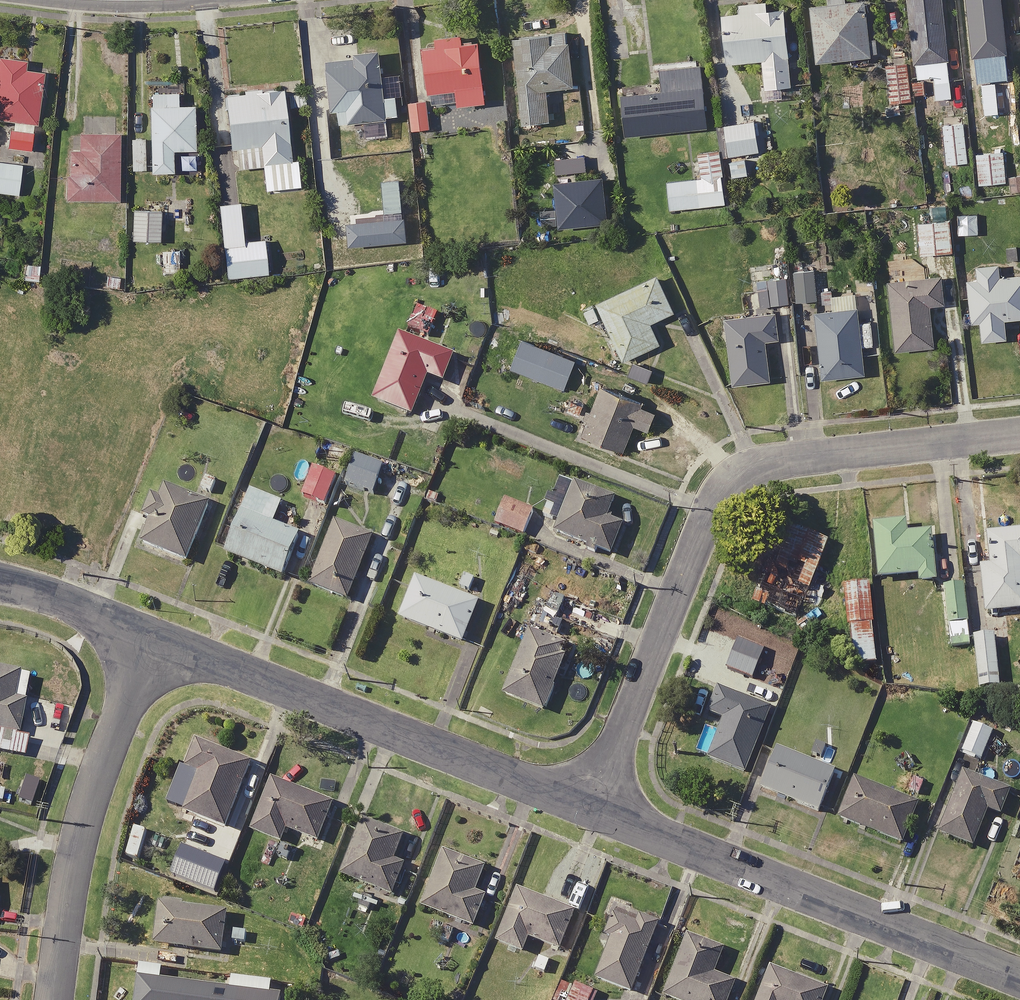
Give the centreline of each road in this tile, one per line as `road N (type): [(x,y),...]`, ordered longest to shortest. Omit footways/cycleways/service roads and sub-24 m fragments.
road 1 (residential): [(590,812),(723,495),(757,472),(792,462),(1019,436)]
road 2 (residential): [(154,640),(590,812)]
road 3 (residential): [(590,812),(1019,981)]
road 4 (residential): [(154,640),(76,844),(53,999)]
road 5 (residential): [(0,580),(154,640)]

